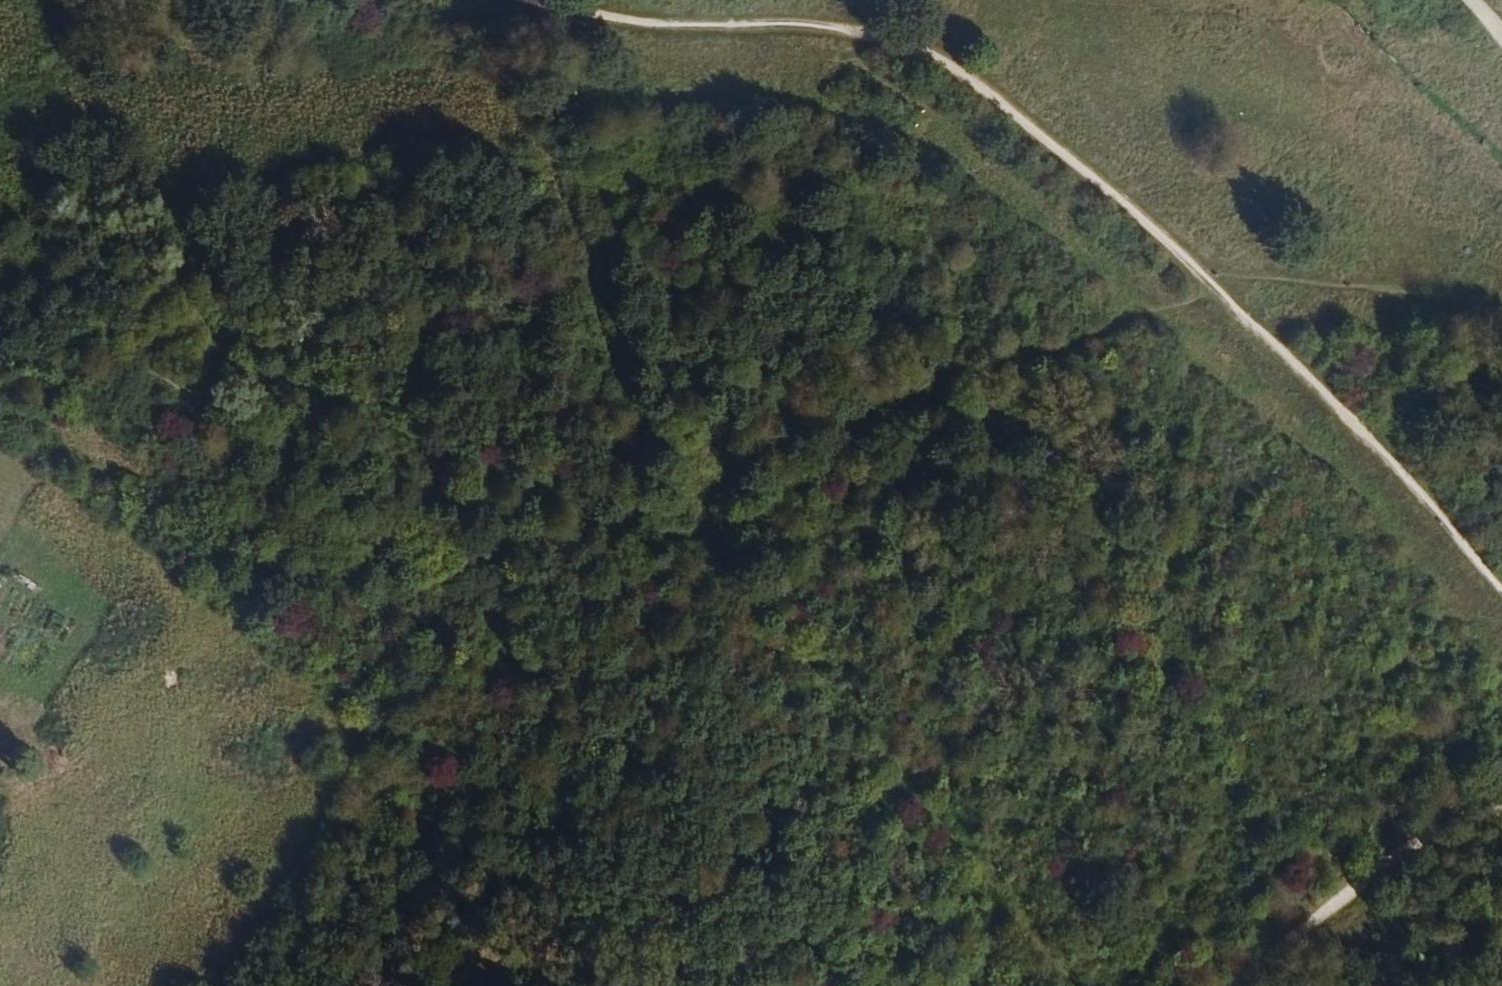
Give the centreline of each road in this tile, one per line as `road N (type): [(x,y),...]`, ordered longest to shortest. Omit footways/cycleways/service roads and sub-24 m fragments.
road 1 (track): [(1501,818),(1415,838),(1233,985)]

